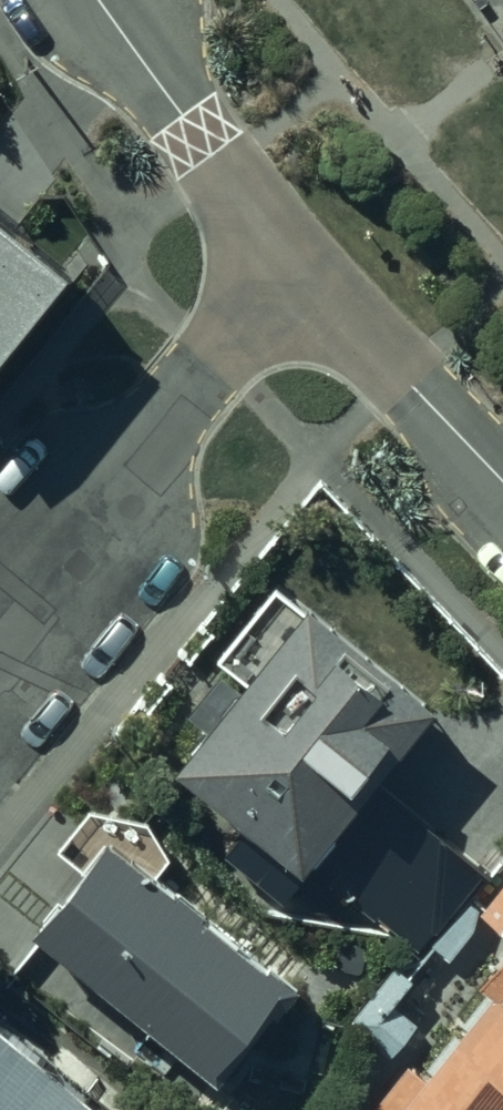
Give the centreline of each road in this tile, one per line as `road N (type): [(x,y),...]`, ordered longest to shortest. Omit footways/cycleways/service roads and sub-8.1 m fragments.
road 1 (residential): [(0,626),(294,263)]
road 2 (residential): [(105,0),(294,263)]
road 3 (residential): [(294,263),(502,483)]

